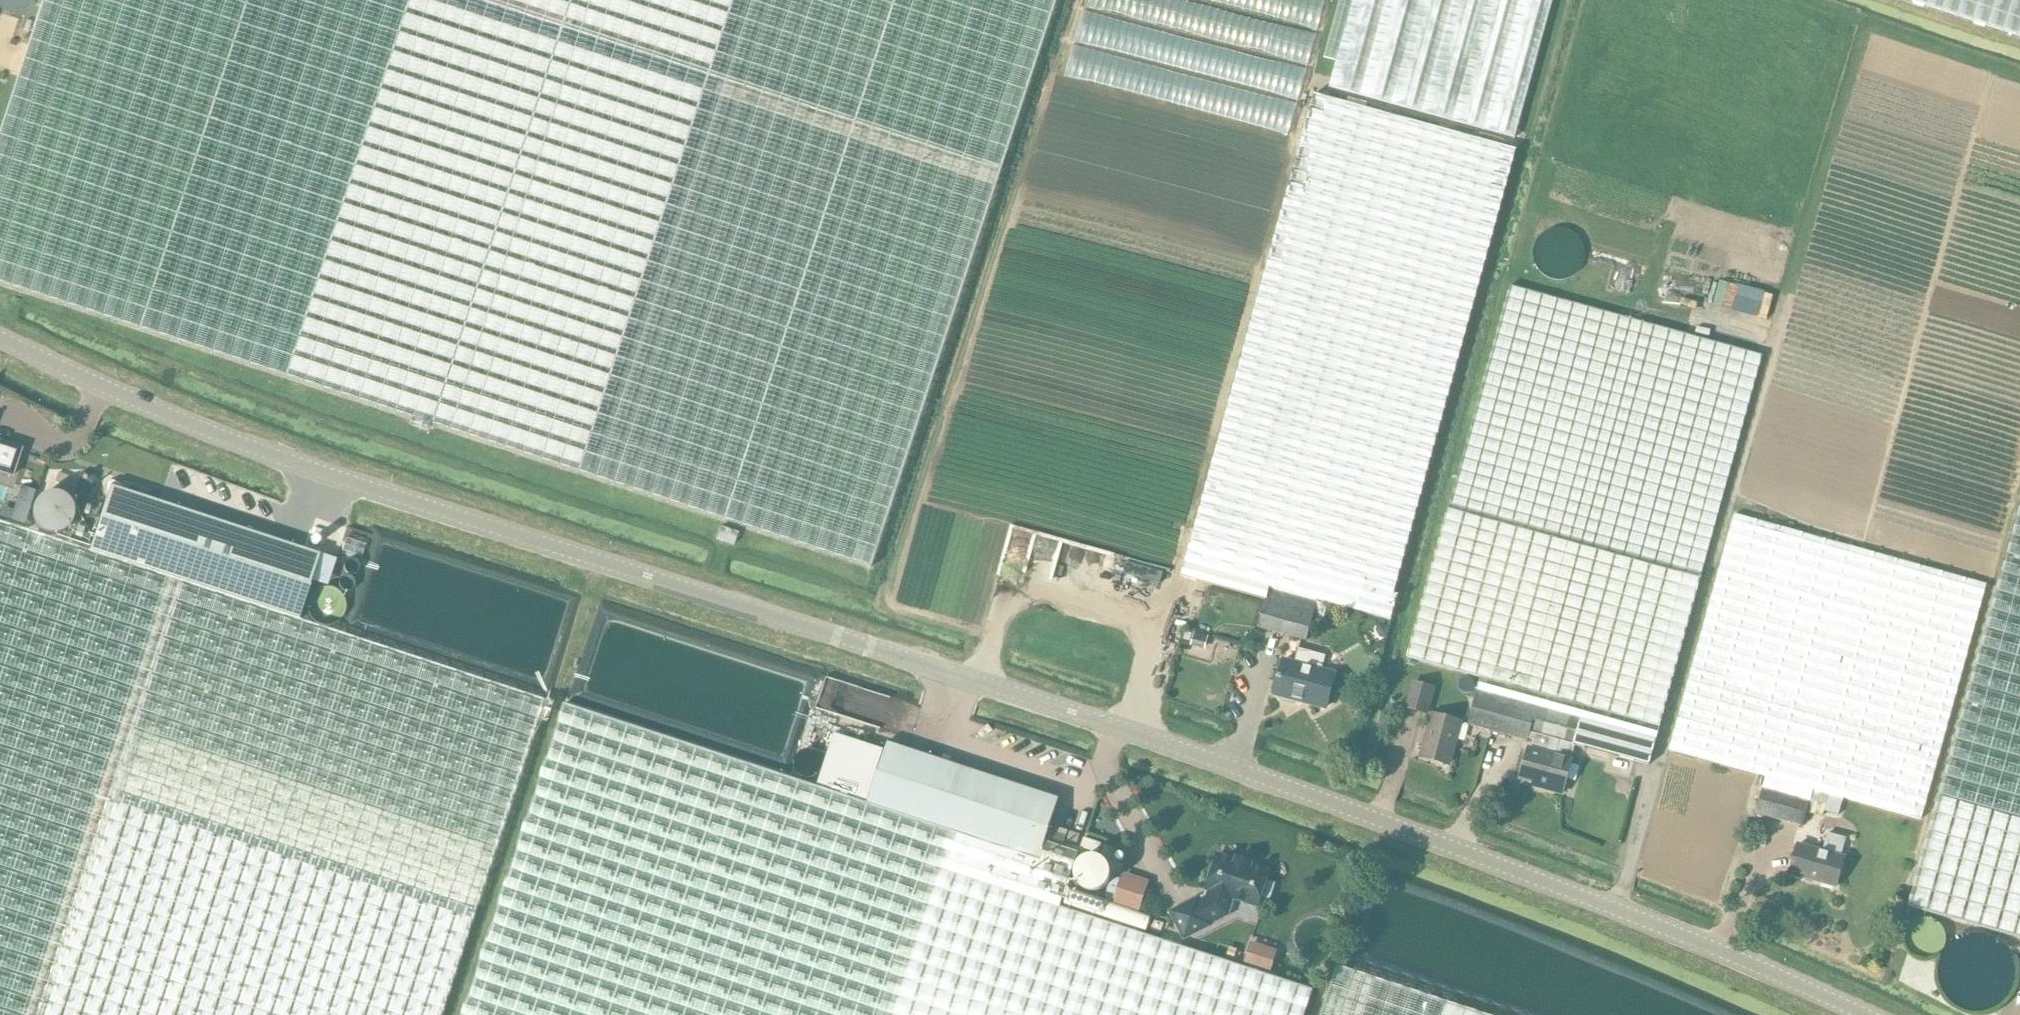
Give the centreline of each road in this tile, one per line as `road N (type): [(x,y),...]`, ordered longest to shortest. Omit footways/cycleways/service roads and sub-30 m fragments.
road 1 (tertiary): [(1897,1014),(1148,739),(255,453),(0,334)]

